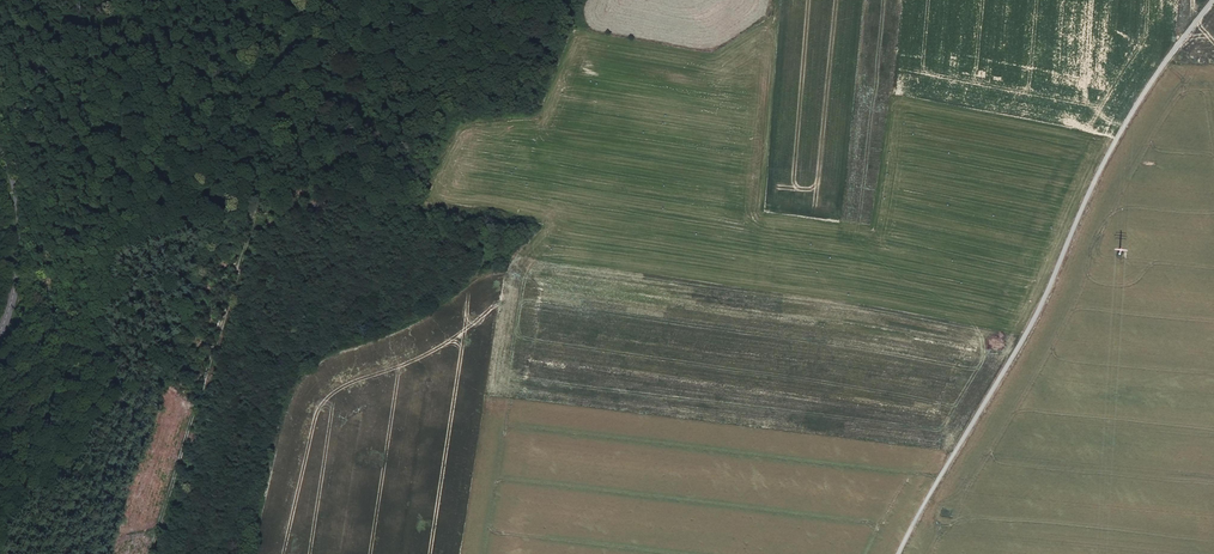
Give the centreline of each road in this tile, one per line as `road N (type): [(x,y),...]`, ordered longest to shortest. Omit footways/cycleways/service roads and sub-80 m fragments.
road 1 (residential): [(897,553),(1044,295),(1115,133),(1209,0)]
road 2 (tertiary): [(0,143),(17,226),(16,279),(0,332)]

